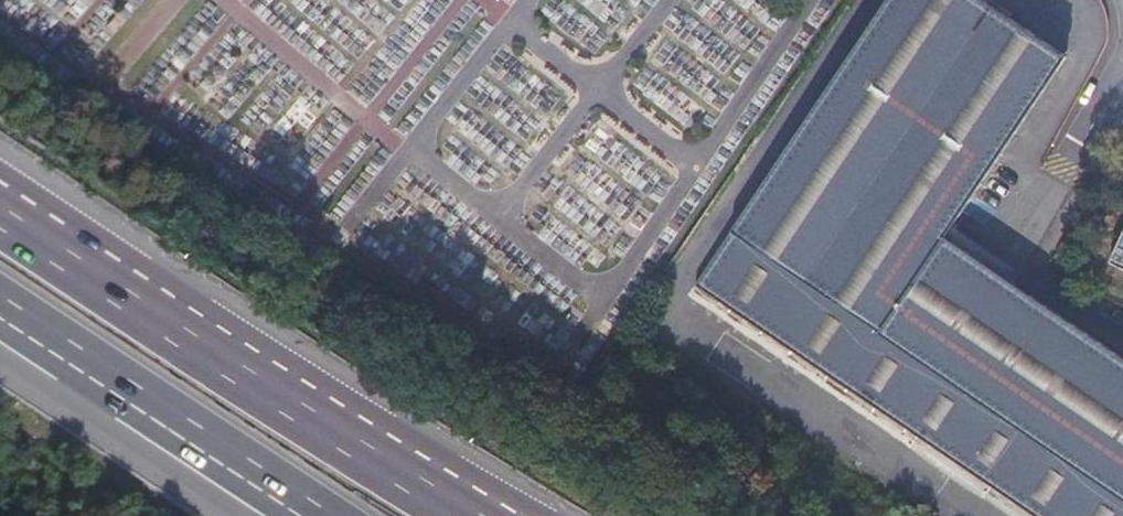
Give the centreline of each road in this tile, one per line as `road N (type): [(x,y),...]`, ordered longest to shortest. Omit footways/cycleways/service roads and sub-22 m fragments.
road 1 (motorway): [(486,515),(0,207)]
road 2 (motorway): [(0,303),(322,515)]

